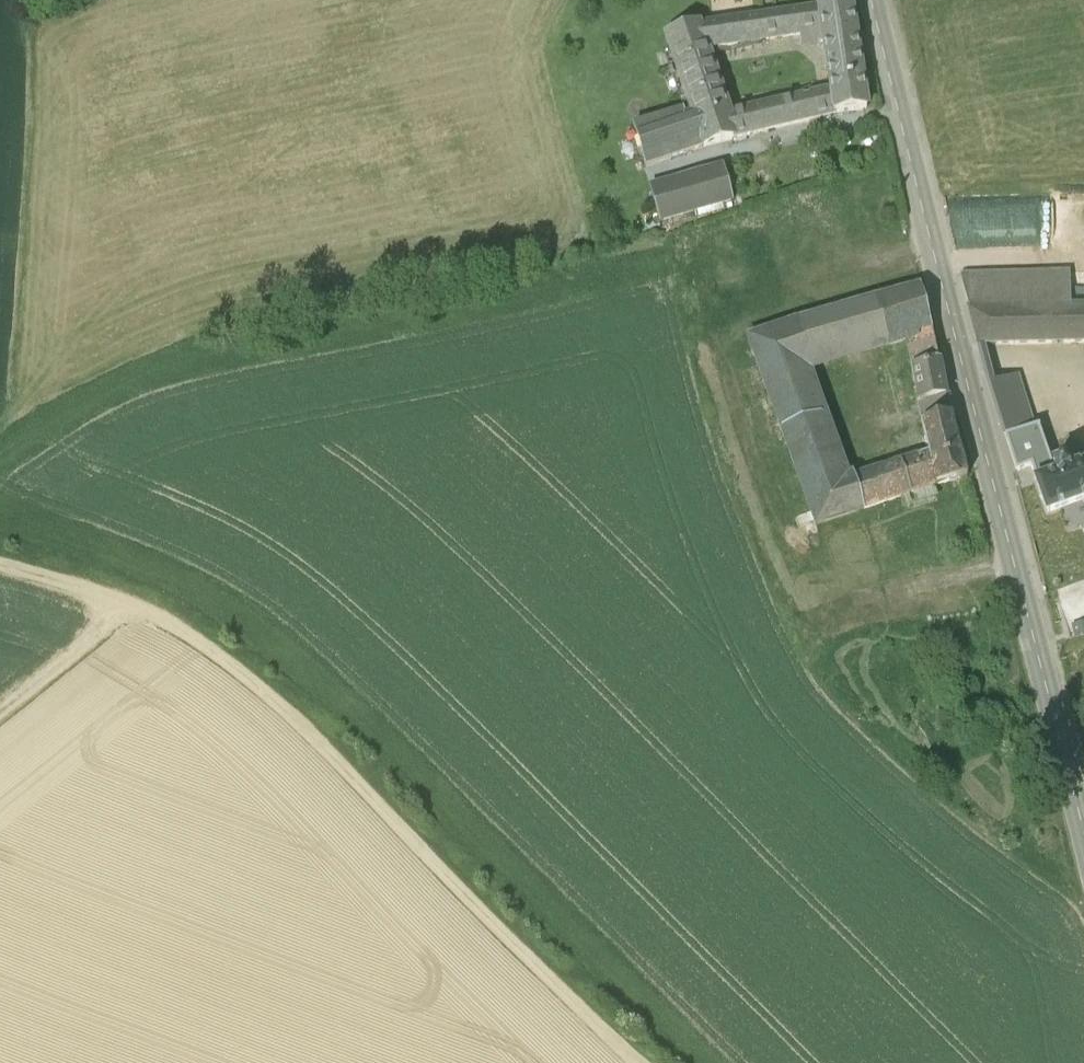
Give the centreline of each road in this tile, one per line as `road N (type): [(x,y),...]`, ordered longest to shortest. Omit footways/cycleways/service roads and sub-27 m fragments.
road 1 (tertiary): [(871,0),(1083,834)]
road 2 (track): [(0,564),(169,623),(261,691),(639,1062)]

